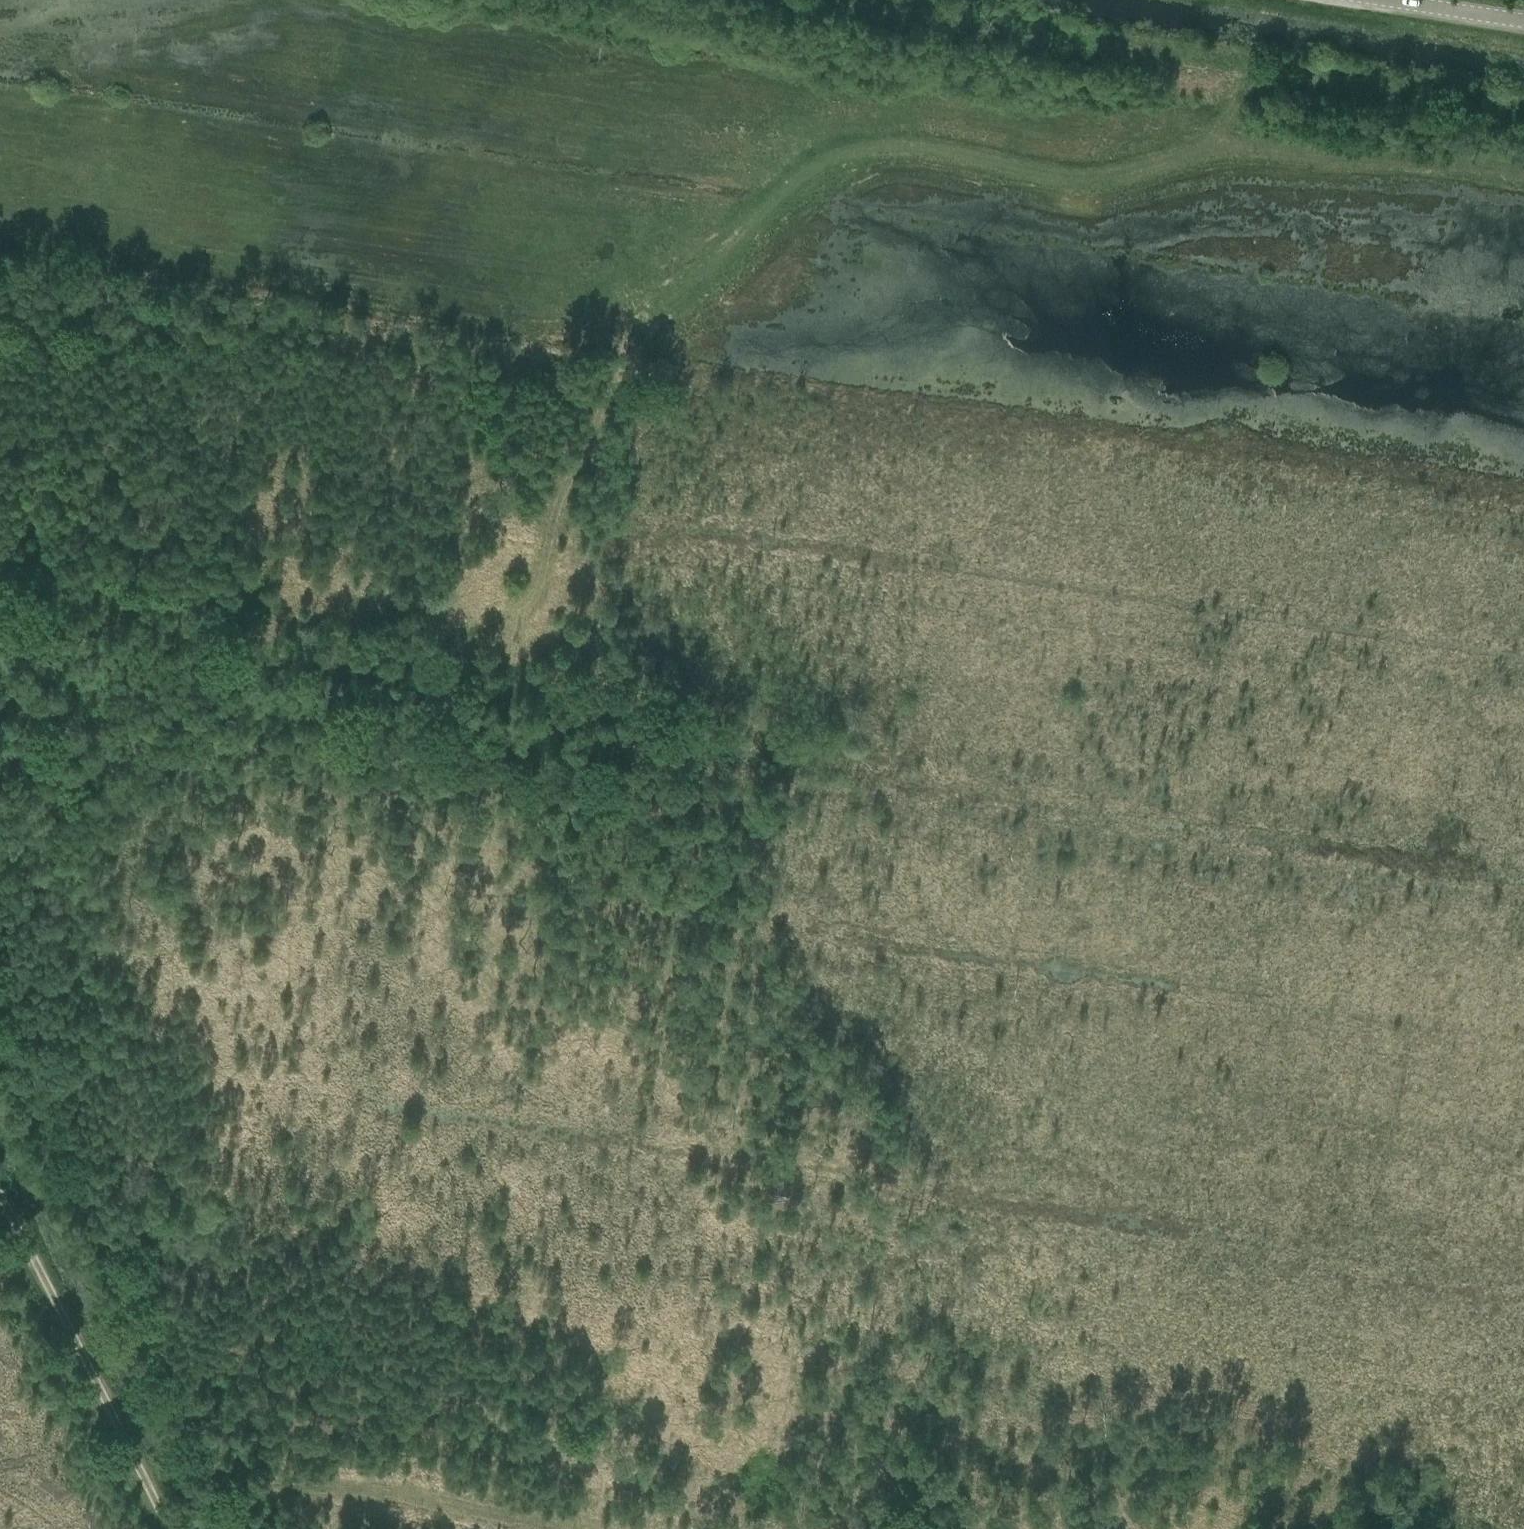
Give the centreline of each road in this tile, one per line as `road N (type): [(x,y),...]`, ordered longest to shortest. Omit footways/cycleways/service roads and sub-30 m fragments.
road 1 (track): [(0,1202),(168,1528)]
road 2 (tertiary): [(1523,22),(1384,0)]

